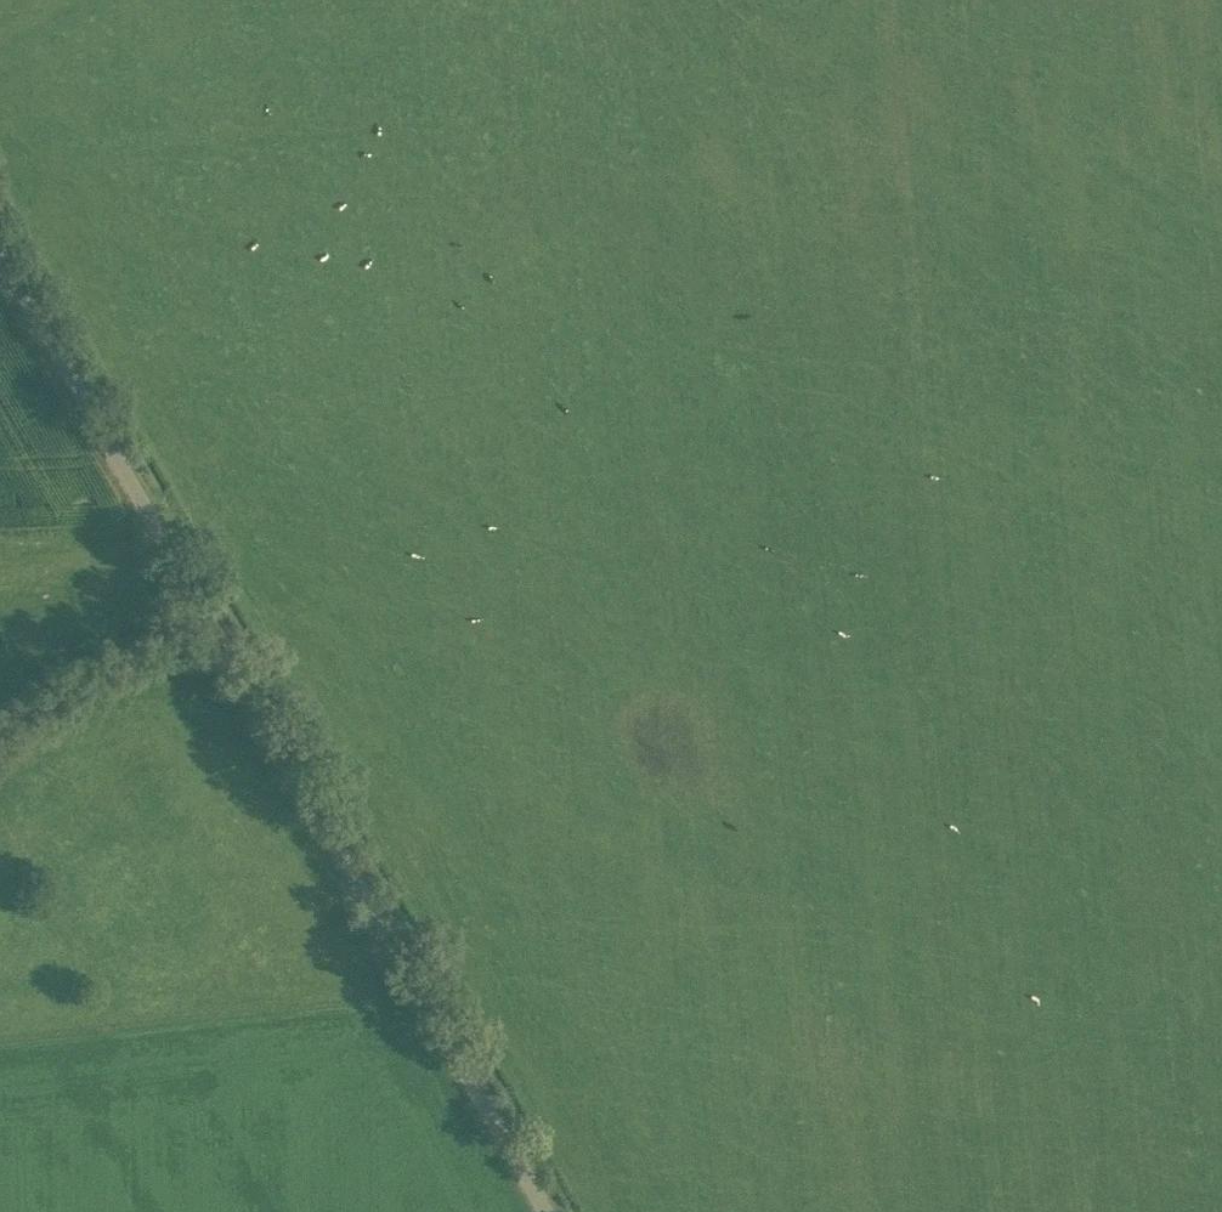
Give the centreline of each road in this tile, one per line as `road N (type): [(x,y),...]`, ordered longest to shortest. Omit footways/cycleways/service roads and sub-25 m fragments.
road 1 (unclassified): [(550,1211),(0,242)]

